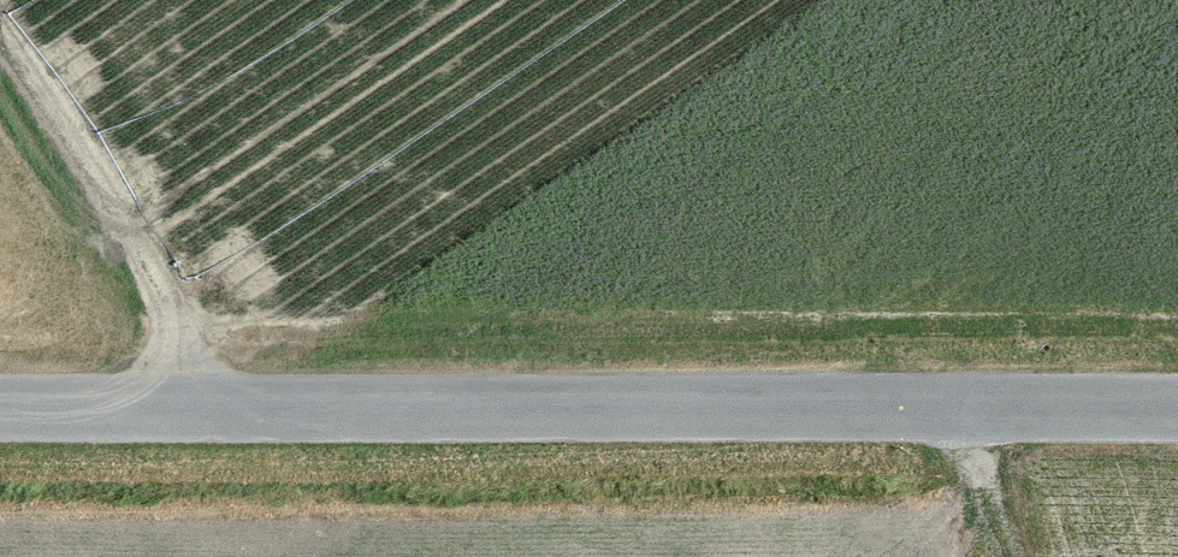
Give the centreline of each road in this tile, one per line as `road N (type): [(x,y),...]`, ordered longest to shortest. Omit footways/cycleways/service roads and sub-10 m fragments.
road 1 (tertiary): [(1177,410),(0,408)]
road 2 (track): [(0,31),(150,278),(174,337),(184,410)]
road 3 (track): [(1005,556),(957,407)]

